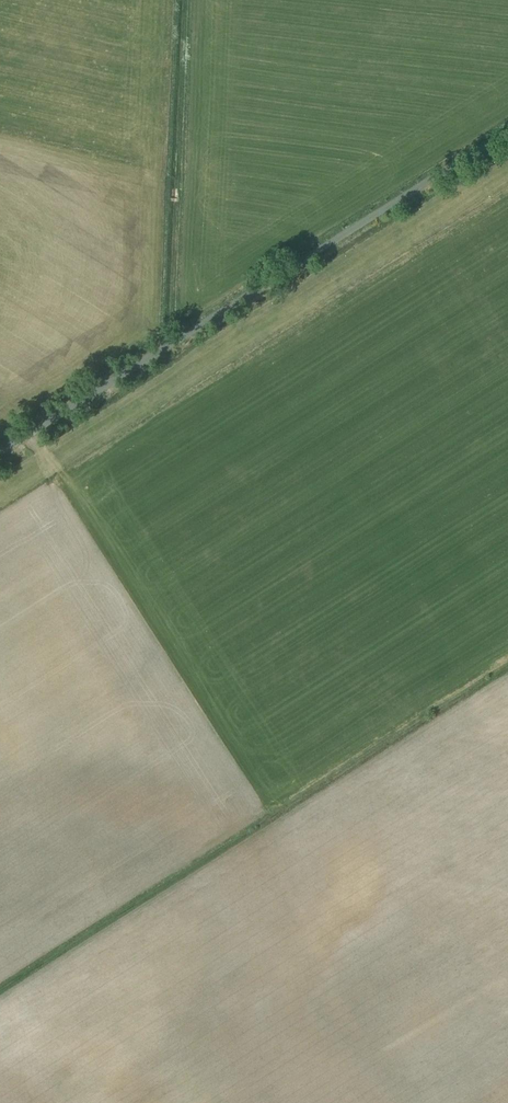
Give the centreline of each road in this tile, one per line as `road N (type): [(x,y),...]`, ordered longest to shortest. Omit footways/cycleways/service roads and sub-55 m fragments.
road 1 (unclassified): [(507,131),(0,454)]

